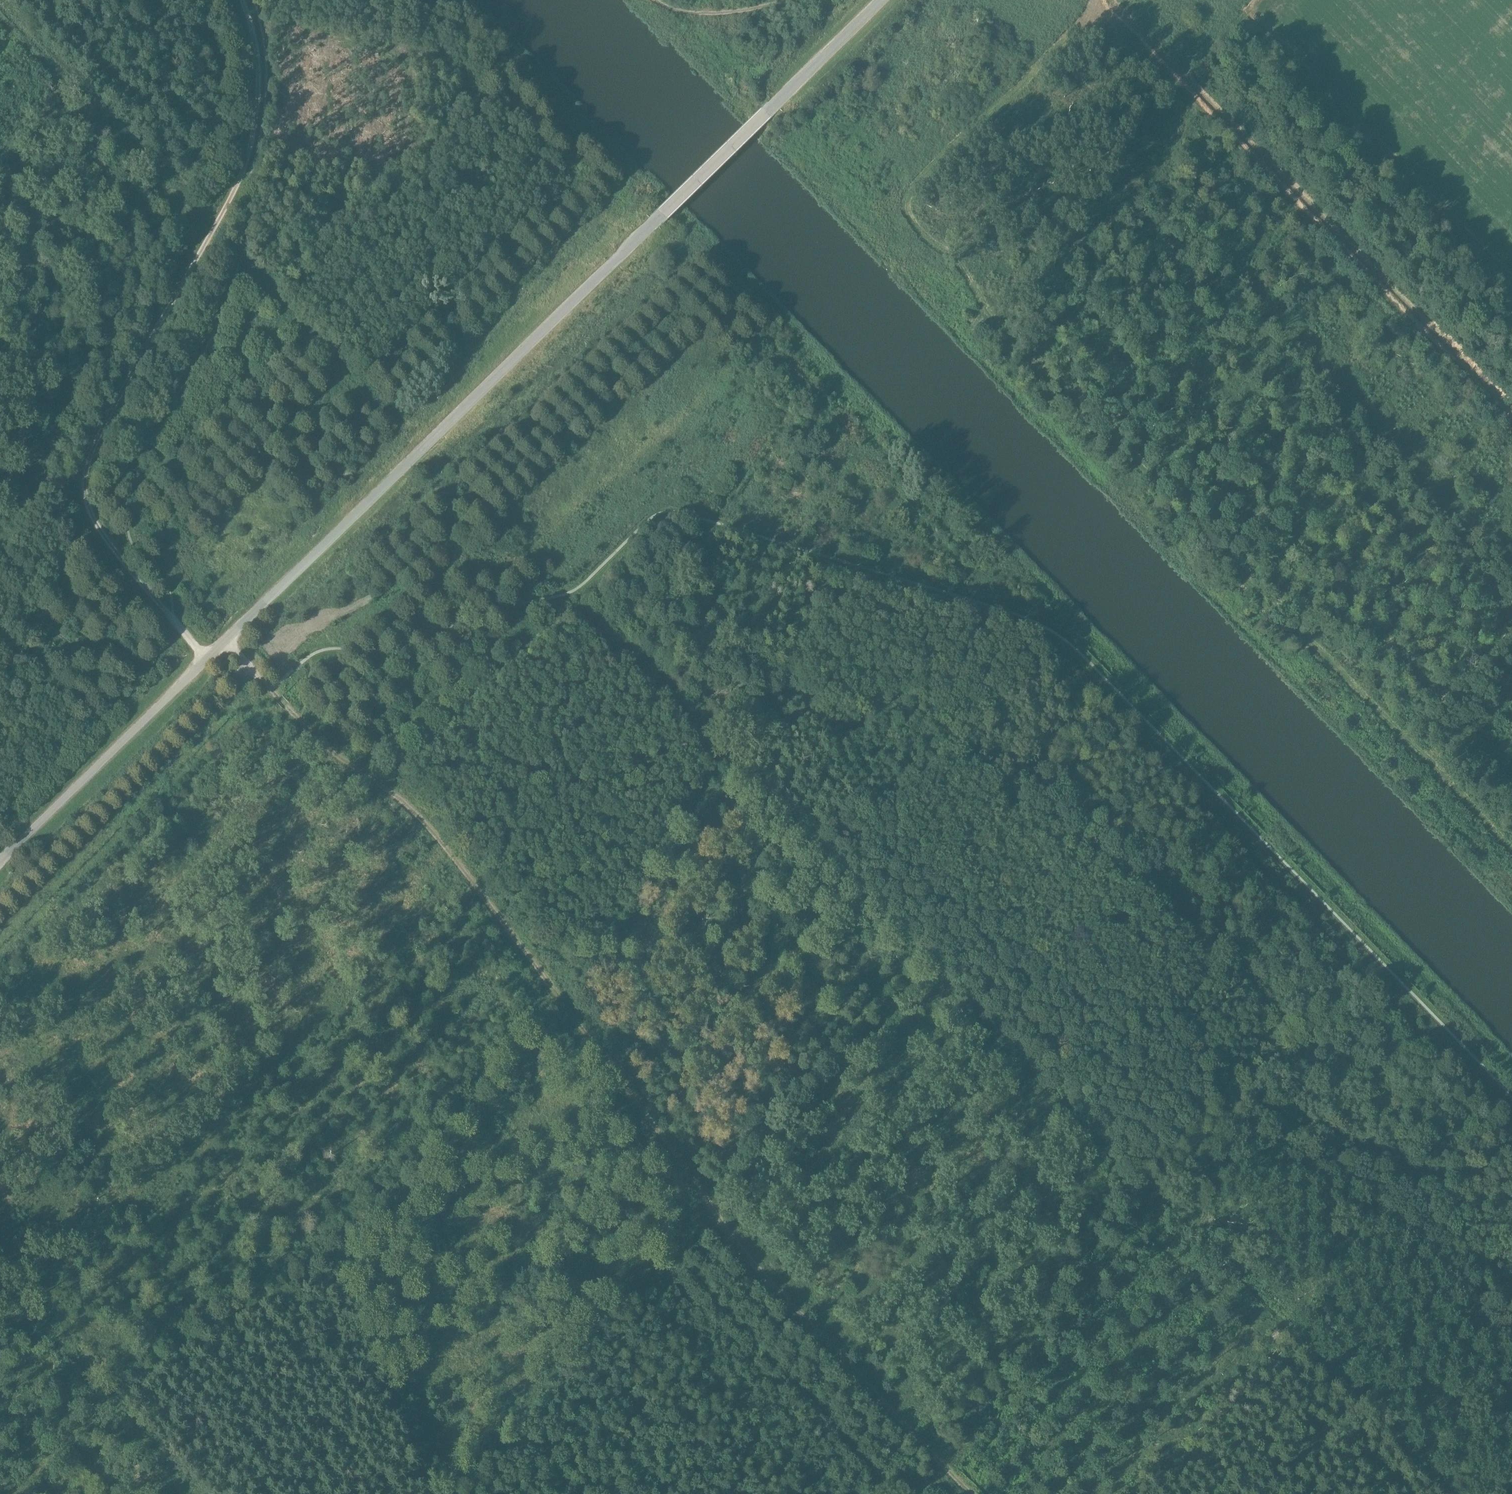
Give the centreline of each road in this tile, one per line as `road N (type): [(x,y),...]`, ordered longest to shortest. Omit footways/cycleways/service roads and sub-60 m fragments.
road 1 (tertiary): [(0,869),(882,0)]
road 2 (track): [(273,695),(411,821),(752,1261),(967,1493)]
road 3 (track): [(242,0),(256,110),(242,171),(102,430),(85,484),(104,534),(174,620)]
road 4 (track): [(1097,0),(1511,423)]
road 5 (track): [(651,0),(673,12),(792,0)]

